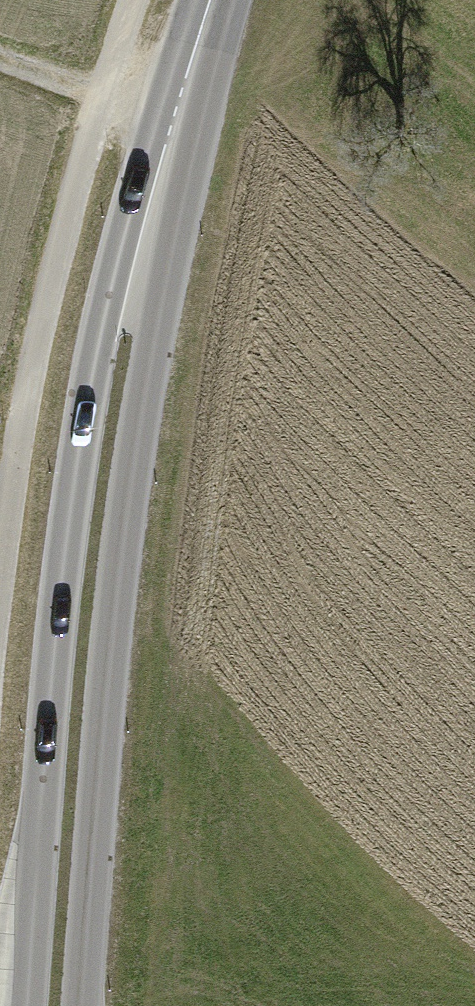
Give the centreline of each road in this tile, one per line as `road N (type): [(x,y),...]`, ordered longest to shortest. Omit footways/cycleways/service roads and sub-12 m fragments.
road 1 (secondary): [(138,276),(95,360),(58,608),(30,1005)]
road 2 (secondary): [(81,1005),(112,622),(149,361),(138,276)]
road 3 (secondary): [(138,276),(175,111),(211,0)]
road 4 (track): [(175,111),(0,53)]

